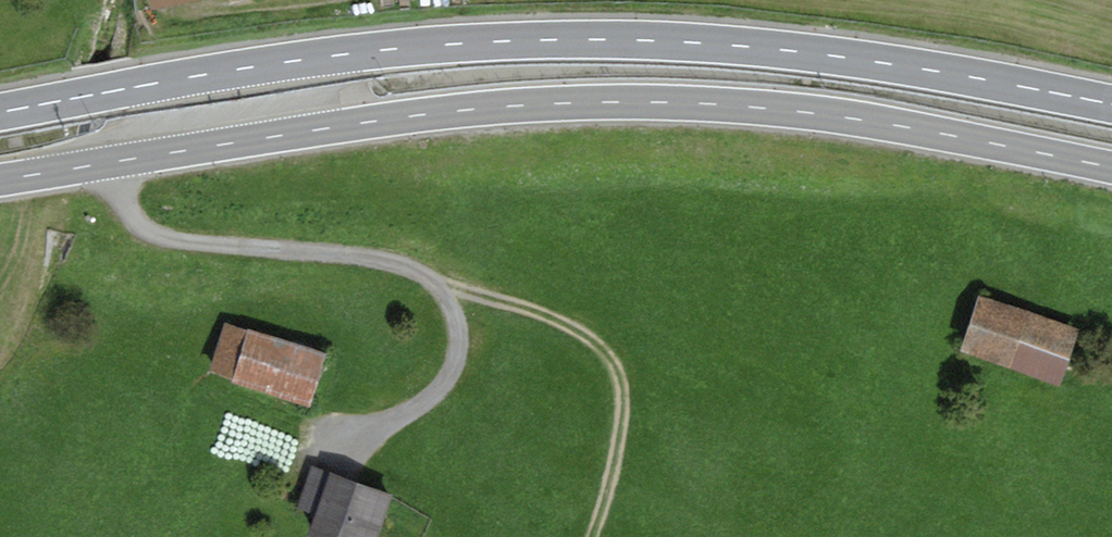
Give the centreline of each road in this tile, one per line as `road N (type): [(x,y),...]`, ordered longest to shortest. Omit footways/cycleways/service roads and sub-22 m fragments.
road 1 (tertiary): [(1111,170),(944,133),(779,111),(585,102),(358,124),(0,182)]
road 2 (primary): [(0,120),(250,73),(564,40),(791,52),(1111,105)]

